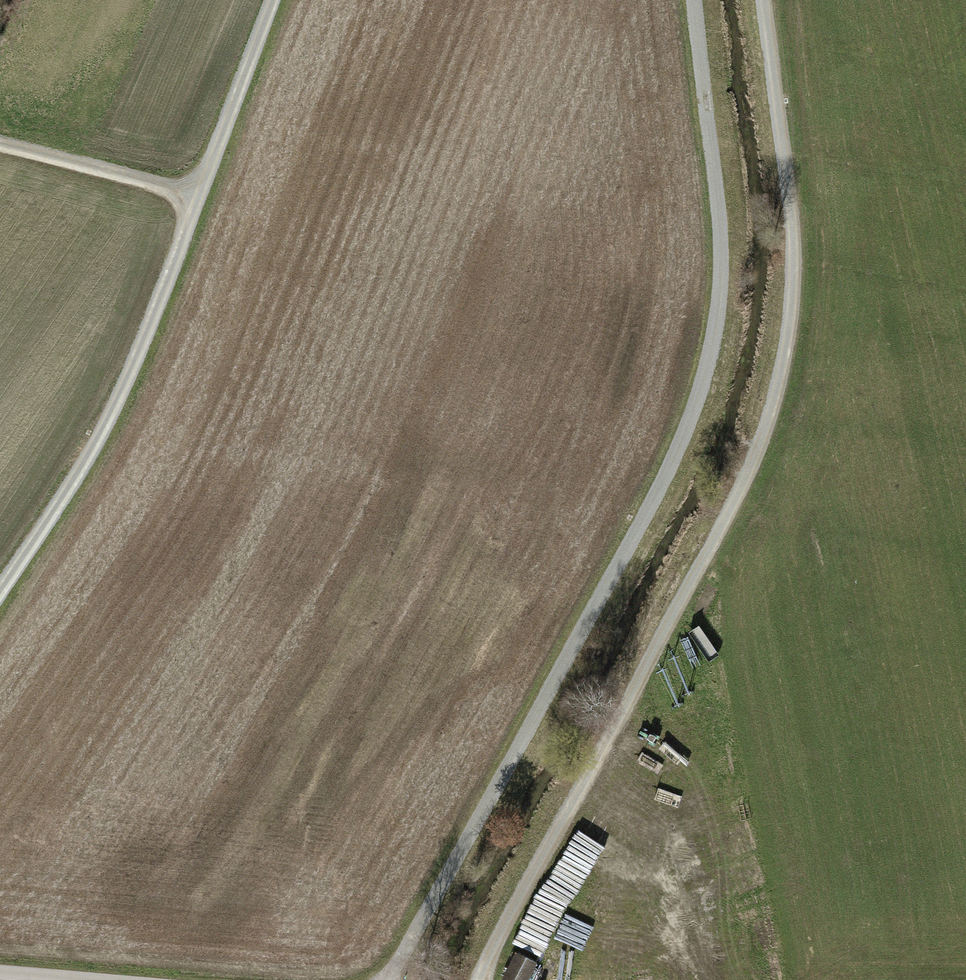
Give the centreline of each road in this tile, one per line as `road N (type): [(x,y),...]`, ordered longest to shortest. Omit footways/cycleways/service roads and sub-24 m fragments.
road 1 (track): [(387,979),(670,466),(697,404),(718,276),(690,0)]
road 2 (track): [(484,979),(766,423),(785,350),(790,268),(763,0)]
road 3 (track): [(0,585),(143,361),(277,0)]
road 4 (track): [(0,145),(205,194)]
road 5 (unclassified): [(0,963),(170,979)]

